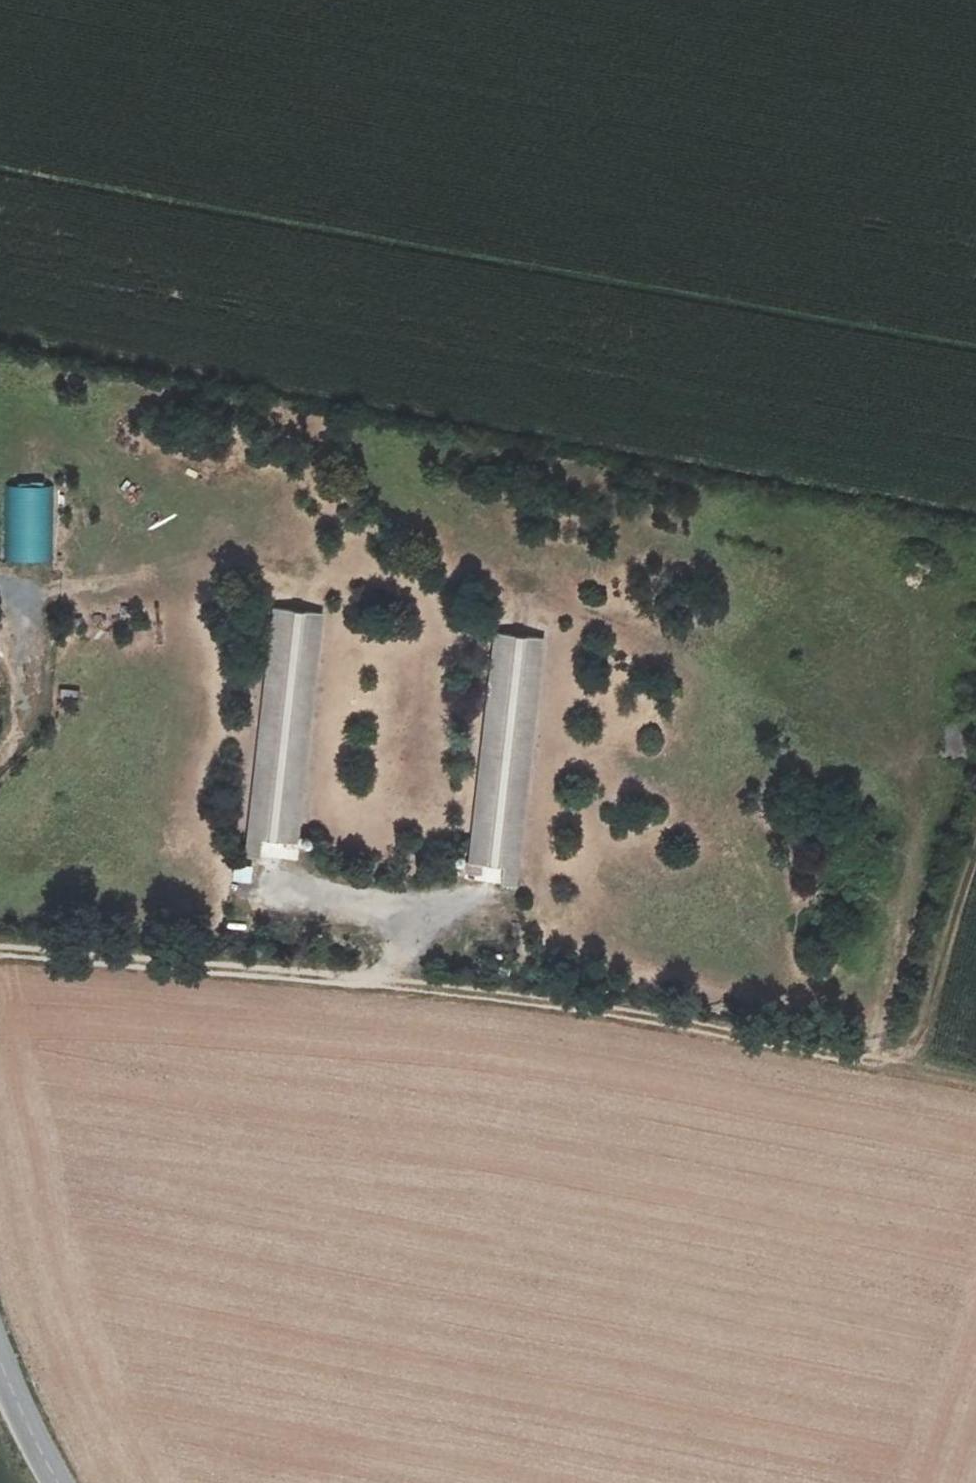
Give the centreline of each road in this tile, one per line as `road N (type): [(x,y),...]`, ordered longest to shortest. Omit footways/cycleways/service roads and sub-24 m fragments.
road 1 (track): [(0,952),(588,1007),(897,1059)]
road 2 (tertiary): [(0,1371),(12,1409),(57,1482)]

